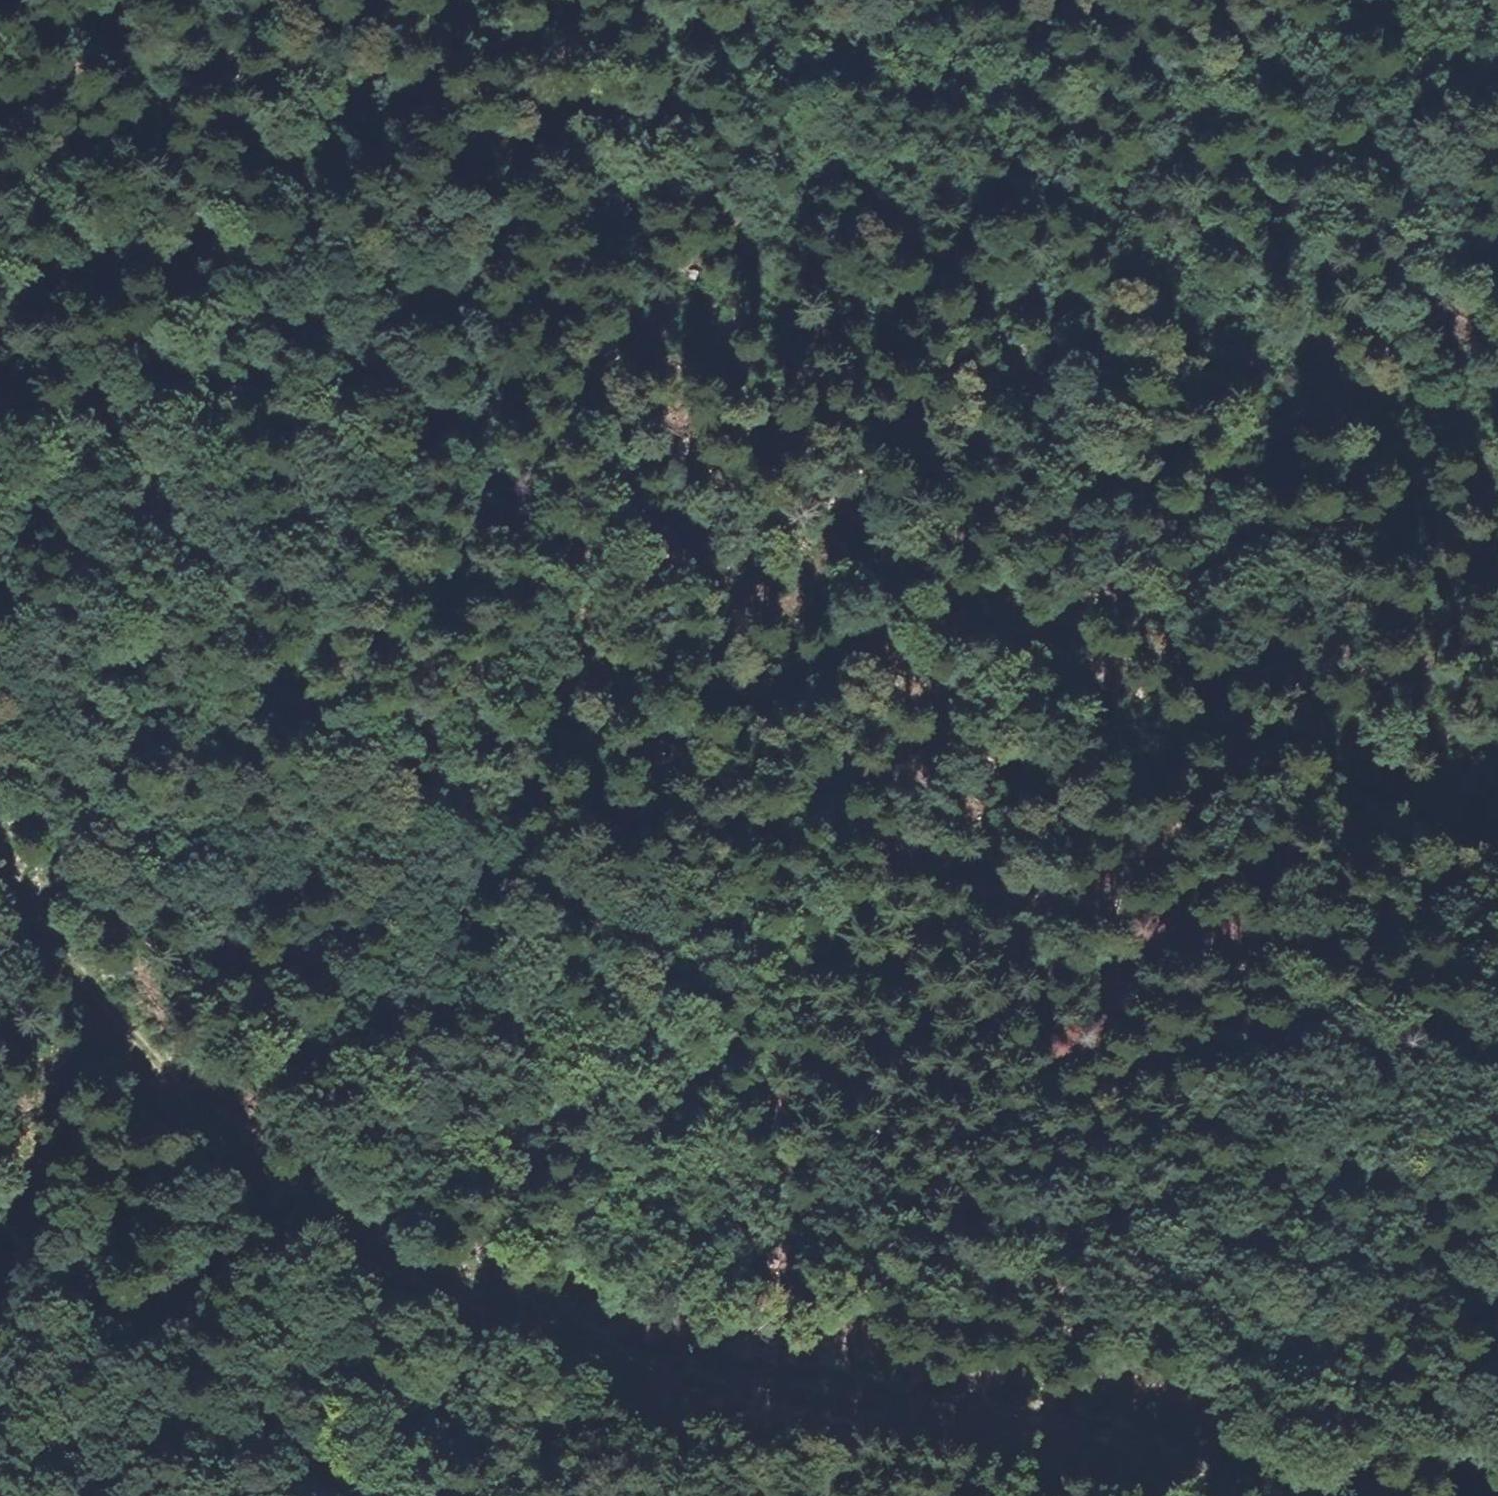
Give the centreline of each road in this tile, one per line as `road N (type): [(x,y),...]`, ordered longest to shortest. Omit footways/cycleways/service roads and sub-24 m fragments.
road 1 (track): [(0,855),(50,944),(224,1139),(419,1271),(626,1353),(1007,1412),(1260,1495)]

